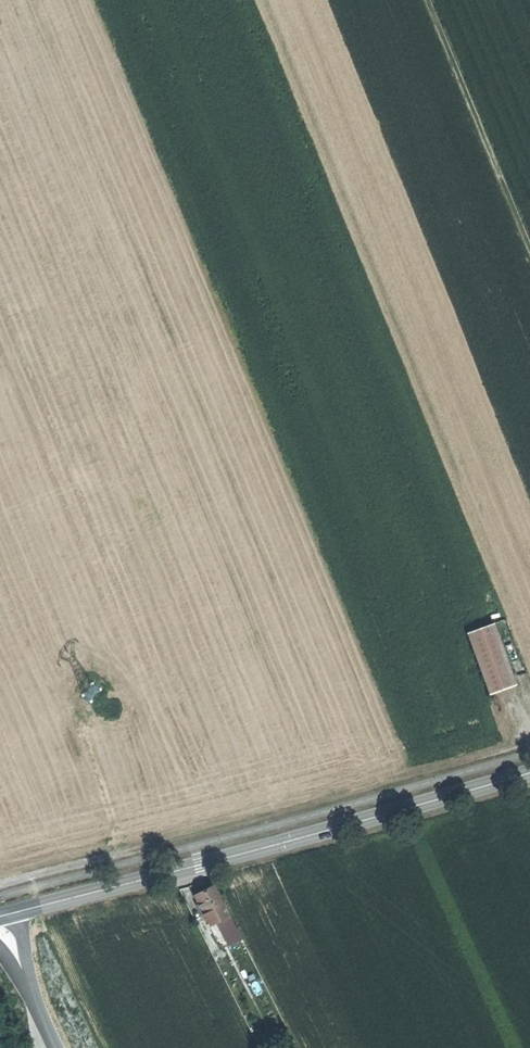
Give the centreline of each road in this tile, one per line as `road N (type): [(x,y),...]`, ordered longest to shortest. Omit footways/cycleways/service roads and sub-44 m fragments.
road 1 (tertiary): [(529,773),(0,916)]
road 2 (track): [(529,248),(427,0)]

